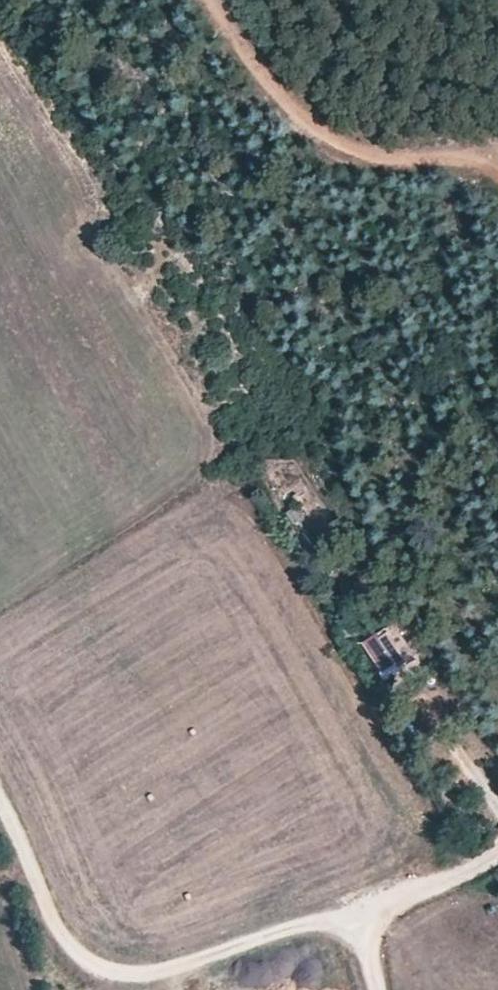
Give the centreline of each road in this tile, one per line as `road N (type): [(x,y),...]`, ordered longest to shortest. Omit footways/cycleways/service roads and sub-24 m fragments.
road 1 (track): [(497,849),(134,981),(51,941),(0,830)]
road 2 (track): [(211,0),(288,108),(338,145),(395,162),(470,159),(497,172)]

